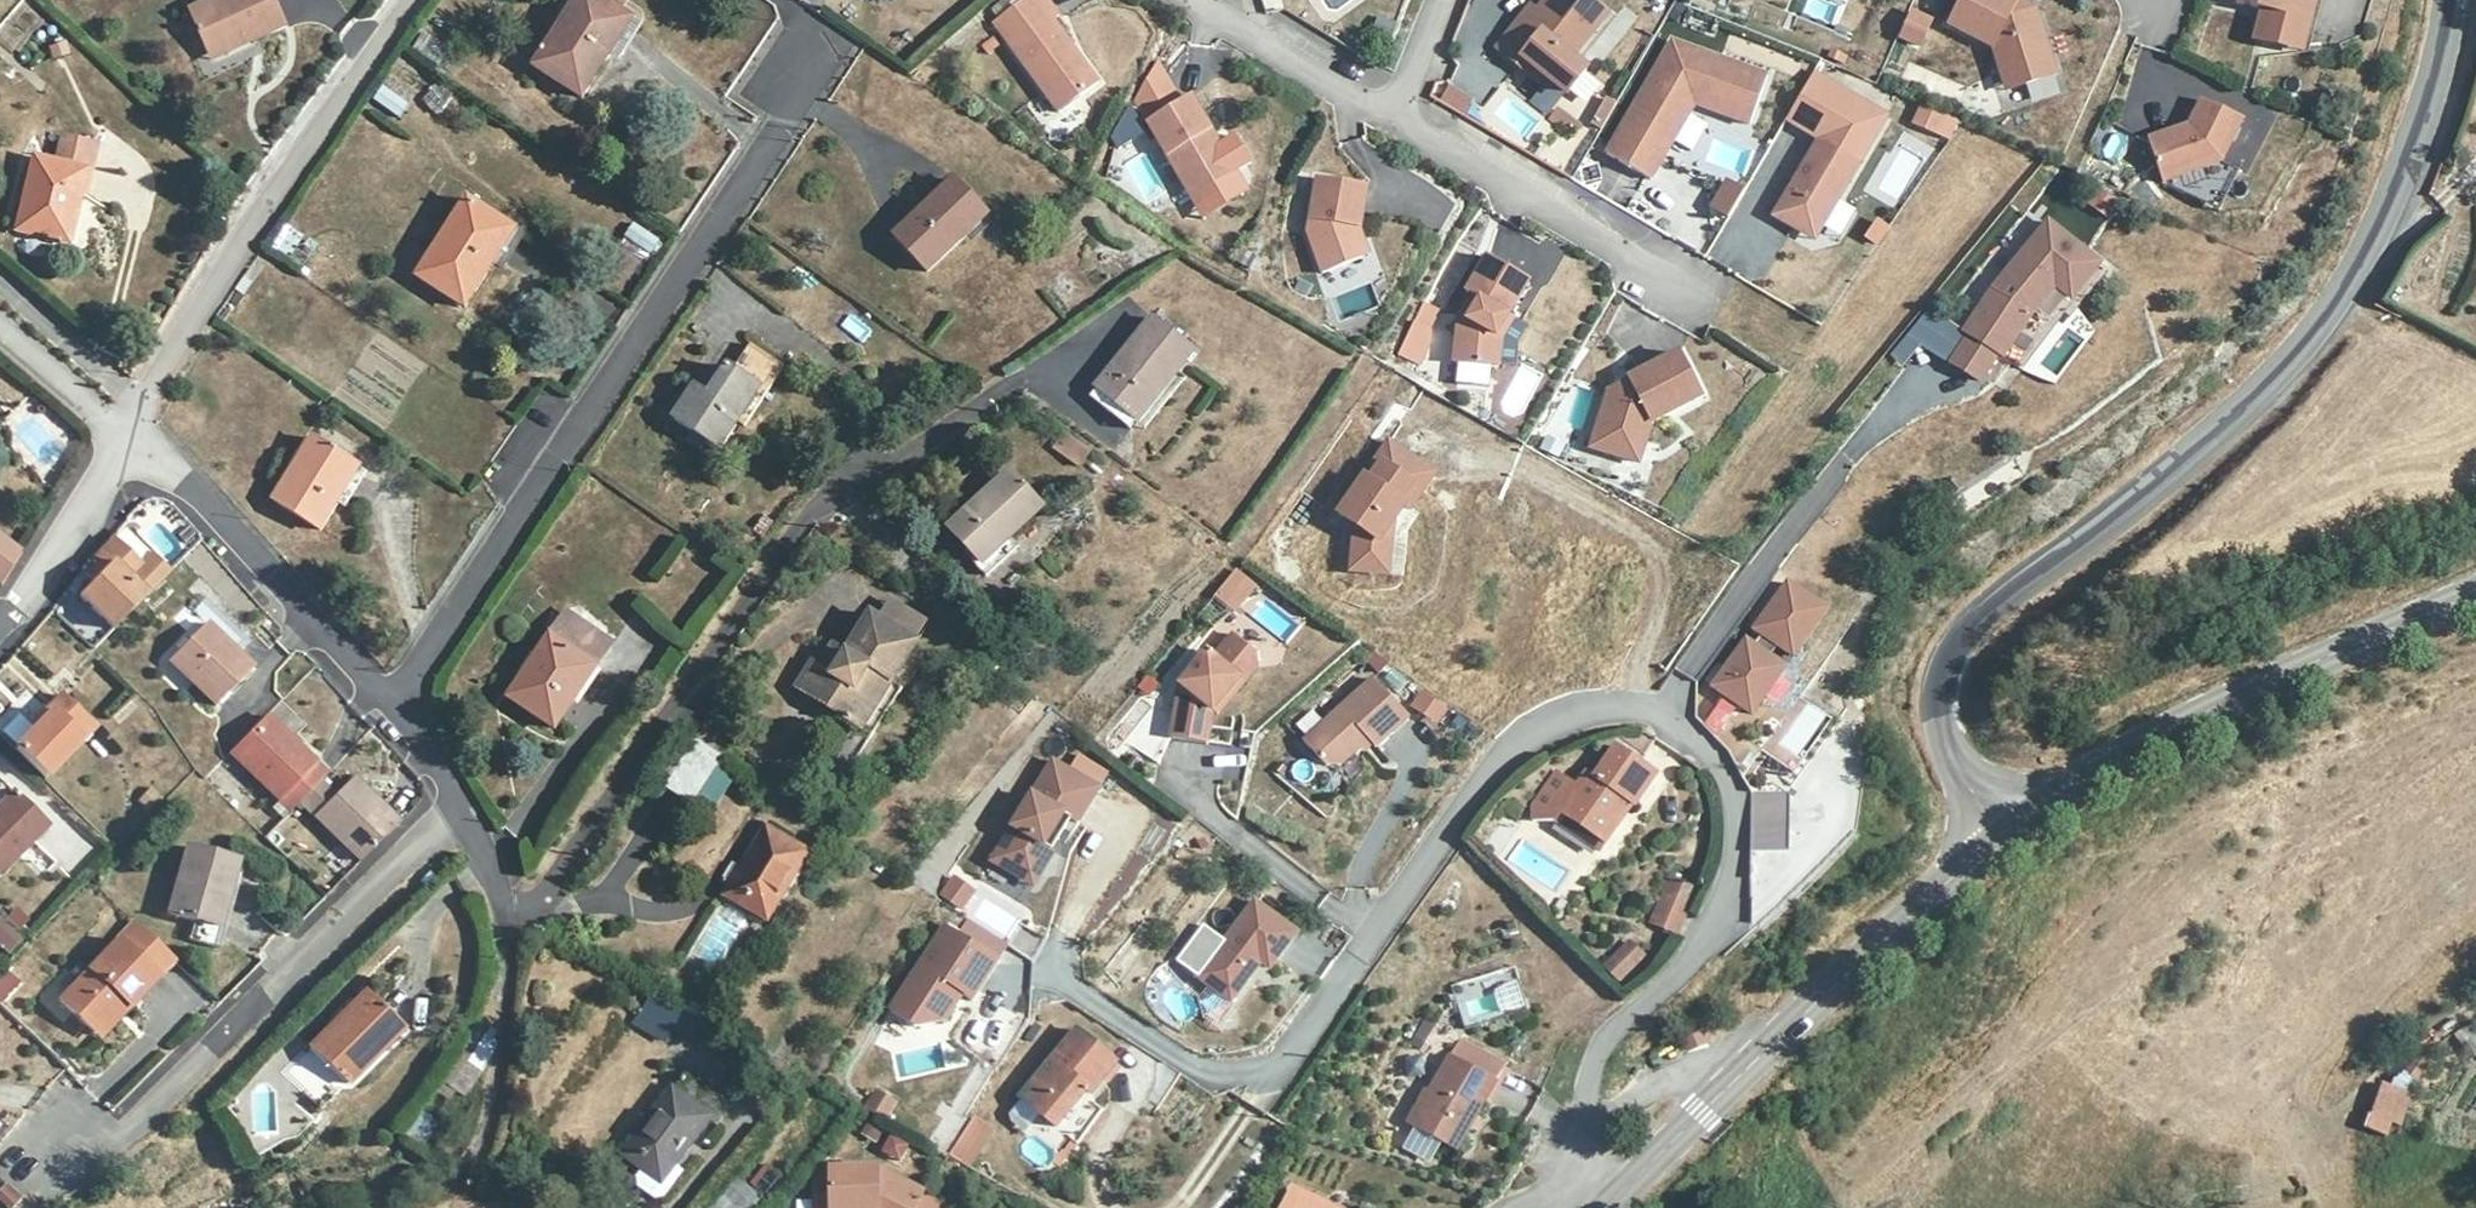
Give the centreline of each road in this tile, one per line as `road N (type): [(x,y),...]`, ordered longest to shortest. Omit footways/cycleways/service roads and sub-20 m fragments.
road 1 (residential): [(2462,0),(2394,220),(2336,311),(2198,454),(1991,603),(1960,643),(1943,702),(1951,740),(2016,831)]
road 2 (residential): [(1659,710),(1627,705),(1562,720),(1514,748),(1273,1068),(1213,1076),(1064,978)]
road 3 (residential): [(390,704),(784,122),(797,64)]
road 4 (residential): [(505,913),(539,908),(810,515),(1015,384)]
road 5 (residential): [(1659,710),(2035,216)]
road 6 (residential): [(463,806),(121,1135),(49,1154)]
road 7 (residential): [(414,0),(245,235),(129,438)]
road 8 (unclassified): [(2016,831),(2198,720),(2475,596)]
road 9 (residential): [(1589,1135),(1591,1067),(1605,1044),(1700,953),(1729,892),(1739,834),(1728,779),(1713,753),(1659,710)]
road 10 (residential): [(129,438),(186,479),(390,704)]
road 11 (residential): [(1397,112),(1699,286)]
road 12 (residential): [(505,913),(507,973),(480,1144),(444,1185),(404,1207)]
road 13 (unclassified): [(1791,1034),(2016,831)]
road 14 (unclassified): [(1608,1207),(1791,1034)]
road 15 (residential): [(129,438),(67,552),(0,628)]
road 16 (residential): [(1791,1034),(1695,1061),(1628,1098),(1589,1135)]
road 17 (residential): [(1205,0),(1397,112)]
road 18 (residential): [(0,327),(129,438)]
road 19 (residential): [(390,704),(463,806)]
road 20 (residential): [(1443,0),(1397,112)]

